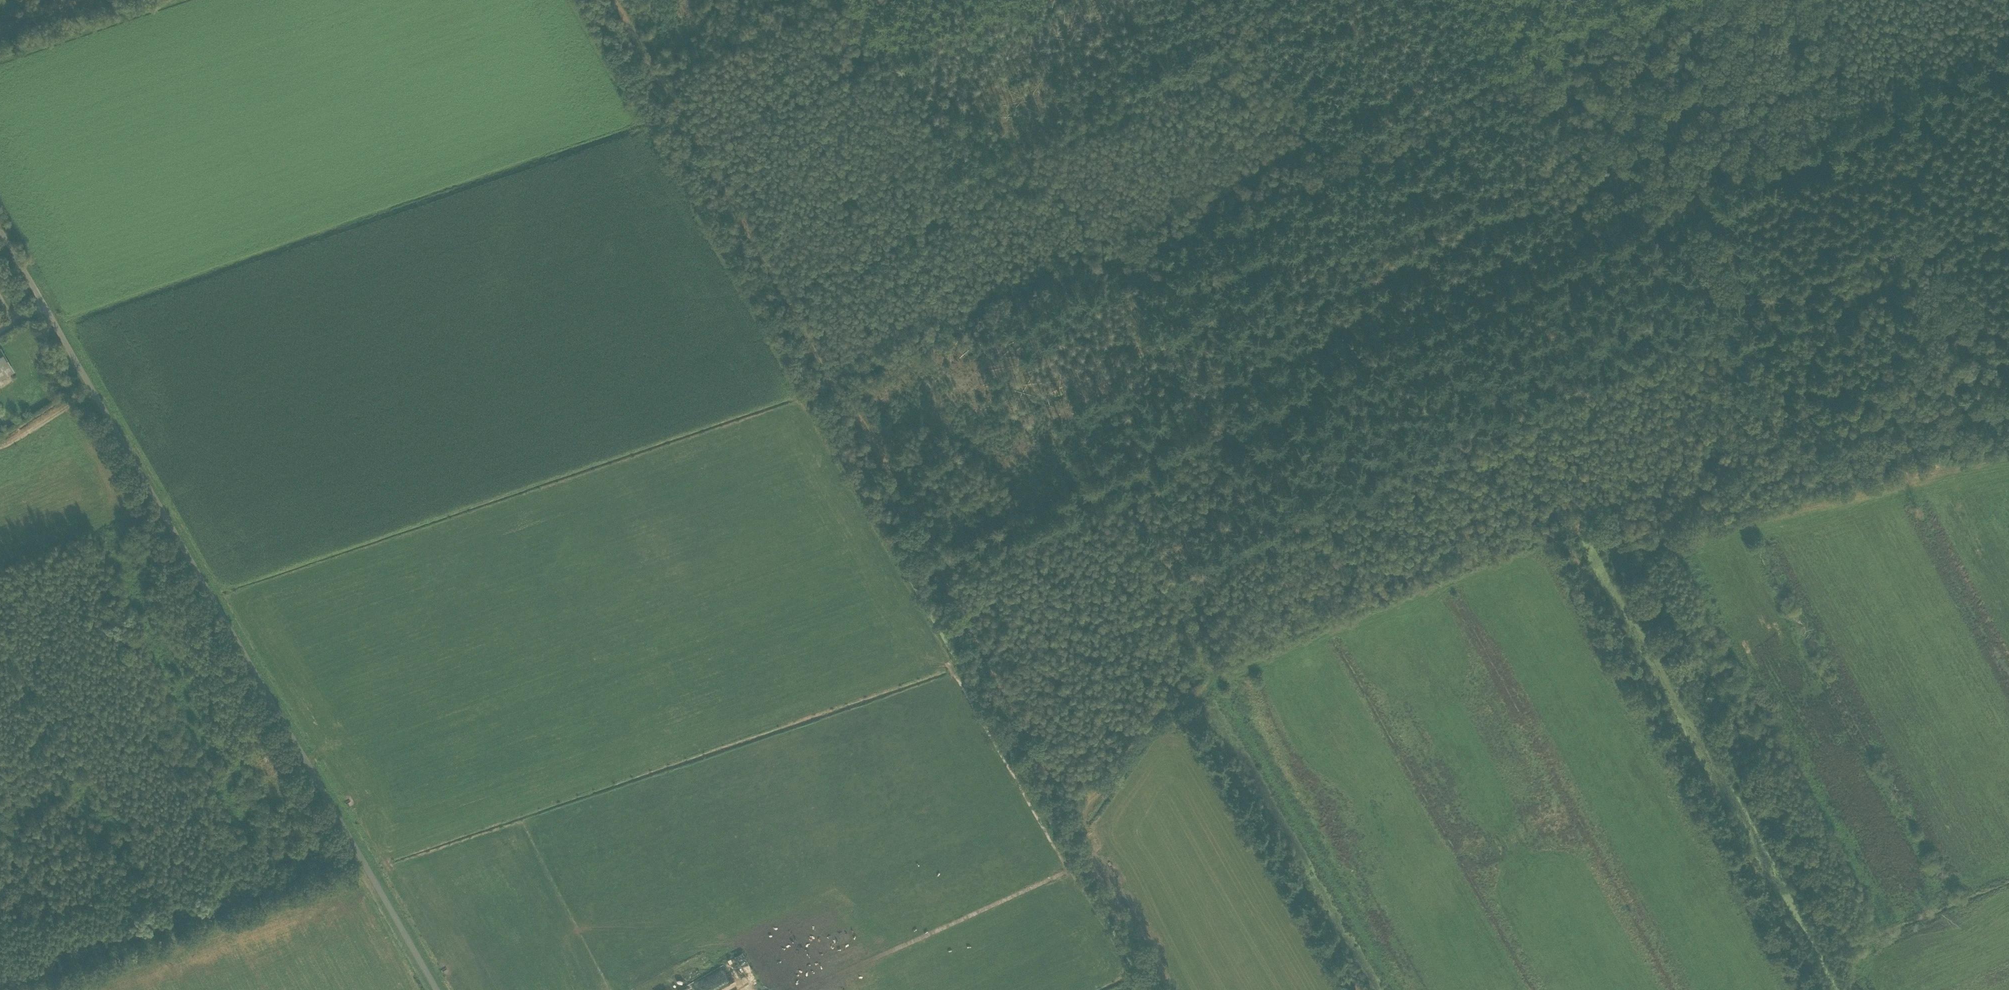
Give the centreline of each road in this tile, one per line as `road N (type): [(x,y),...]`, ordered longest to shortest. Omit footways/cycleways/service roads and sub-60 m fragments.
road 1 (track): [(1077,821),(1212,638),(1266,588),(1594,499),(1816,464),(2008,390)]
road 2 (track): [(1077,821),(614,0)]
road 3 (unclassified): [(438,989),(0,225)]
road 4 (track): [(1590,263),(941,572)]
road 5 (track): [(955,671),(1067,871),(803,989)]
road 6 (track): [(2008,66),(1590,263)]
road 7 (track): [(1590,263),(1511,84),(1477,47),(1452,0)]
road 8 (track): [(1792,470),(1679,220)]

